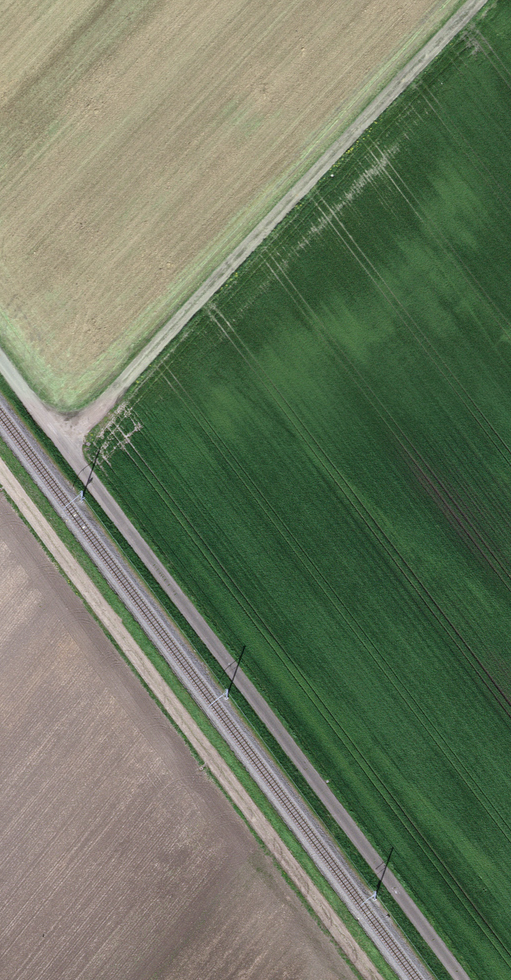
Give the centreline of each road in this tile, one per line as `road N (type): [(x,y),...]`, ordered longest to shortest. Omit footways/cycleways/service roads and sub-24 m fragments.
road 1 (track): [(0,356),(462,979)]
road 2 (track): [(0,463),(381,979)]
road 3 (track): [(62,440),(474,0)]

